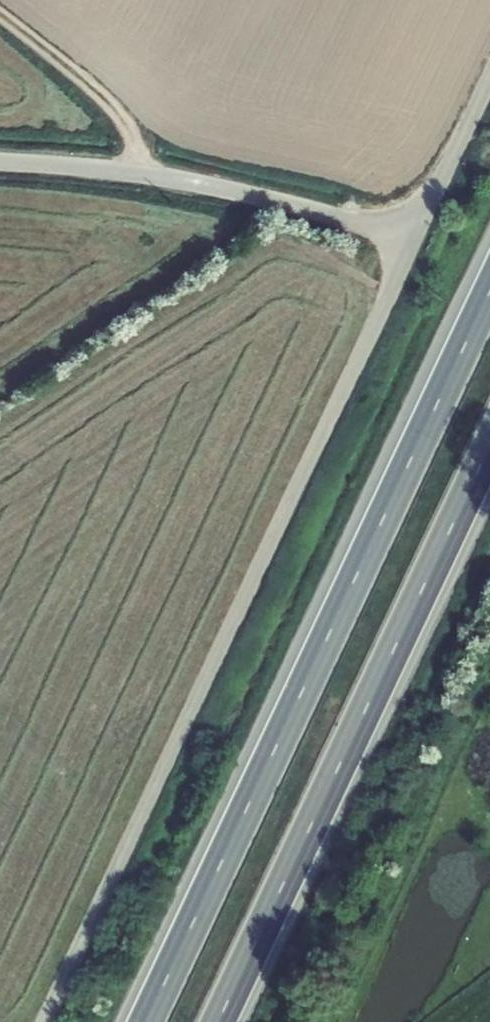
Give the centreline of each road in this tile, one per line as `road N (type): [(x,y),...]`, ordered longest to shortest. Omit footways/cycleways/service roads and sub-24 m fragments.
road 1 (unclassified): [(43,1021),(421,214)]
road 2 (trunk): [(489,299),(149,1021)]
road 3 (trunk): [(217,1021),(489,450)]
road 4 (unclassified): [(0,152),(421,214)]
road 5 (track): [(0,4),(109,94),(128,125),(123,170)]
road 6 (unclassified): [(421,214),(489,77)]

